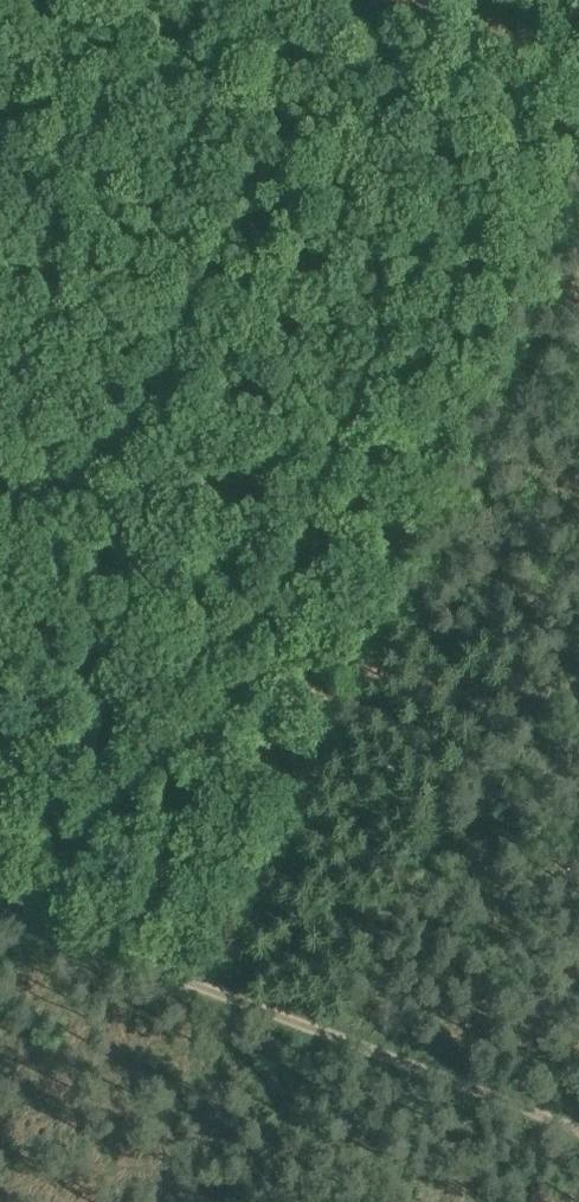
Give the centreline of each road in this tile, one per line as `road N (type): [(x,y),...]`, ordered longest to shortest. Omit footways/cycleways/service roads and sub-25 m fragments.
road 1 (track): [(578,1131),(0,911)]

